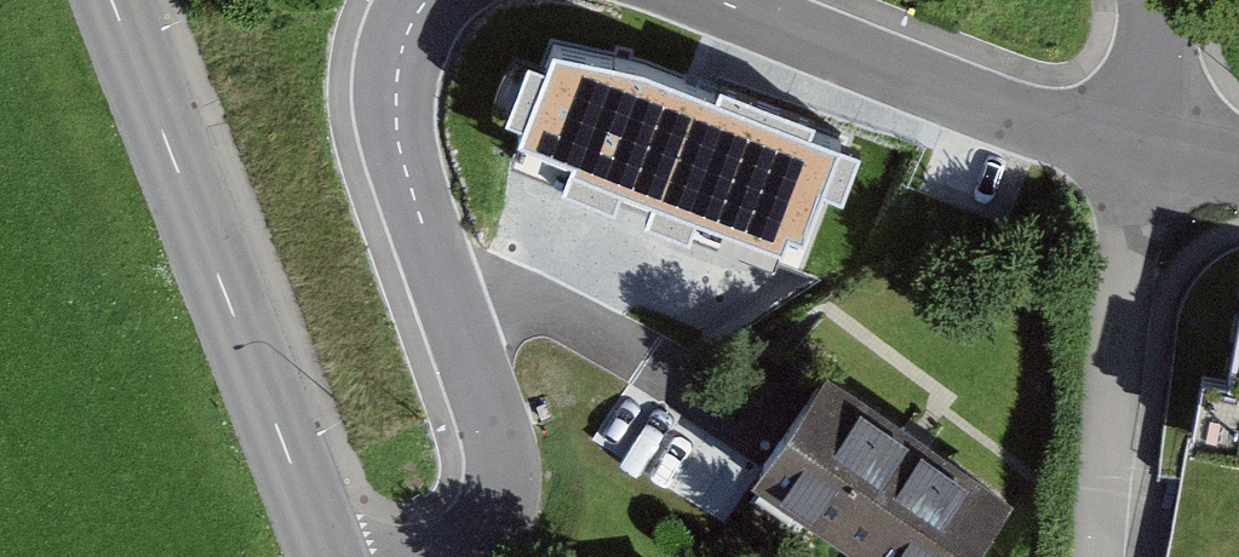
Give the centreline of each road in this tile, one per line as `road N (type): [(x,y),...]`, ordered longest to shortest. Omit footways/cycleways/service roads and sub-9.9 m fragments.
road 1 (primary): [(111,0),(327,556)]
road 2 (residential): [(466,556),(496,511),(501,468),(392,130),(388,61),(412,0)]
road 3 (residential): [(701,0),(1032,126),(1141,154)]
road 4 (residential): [(1141,154),(1152,73),(1148,0)]

